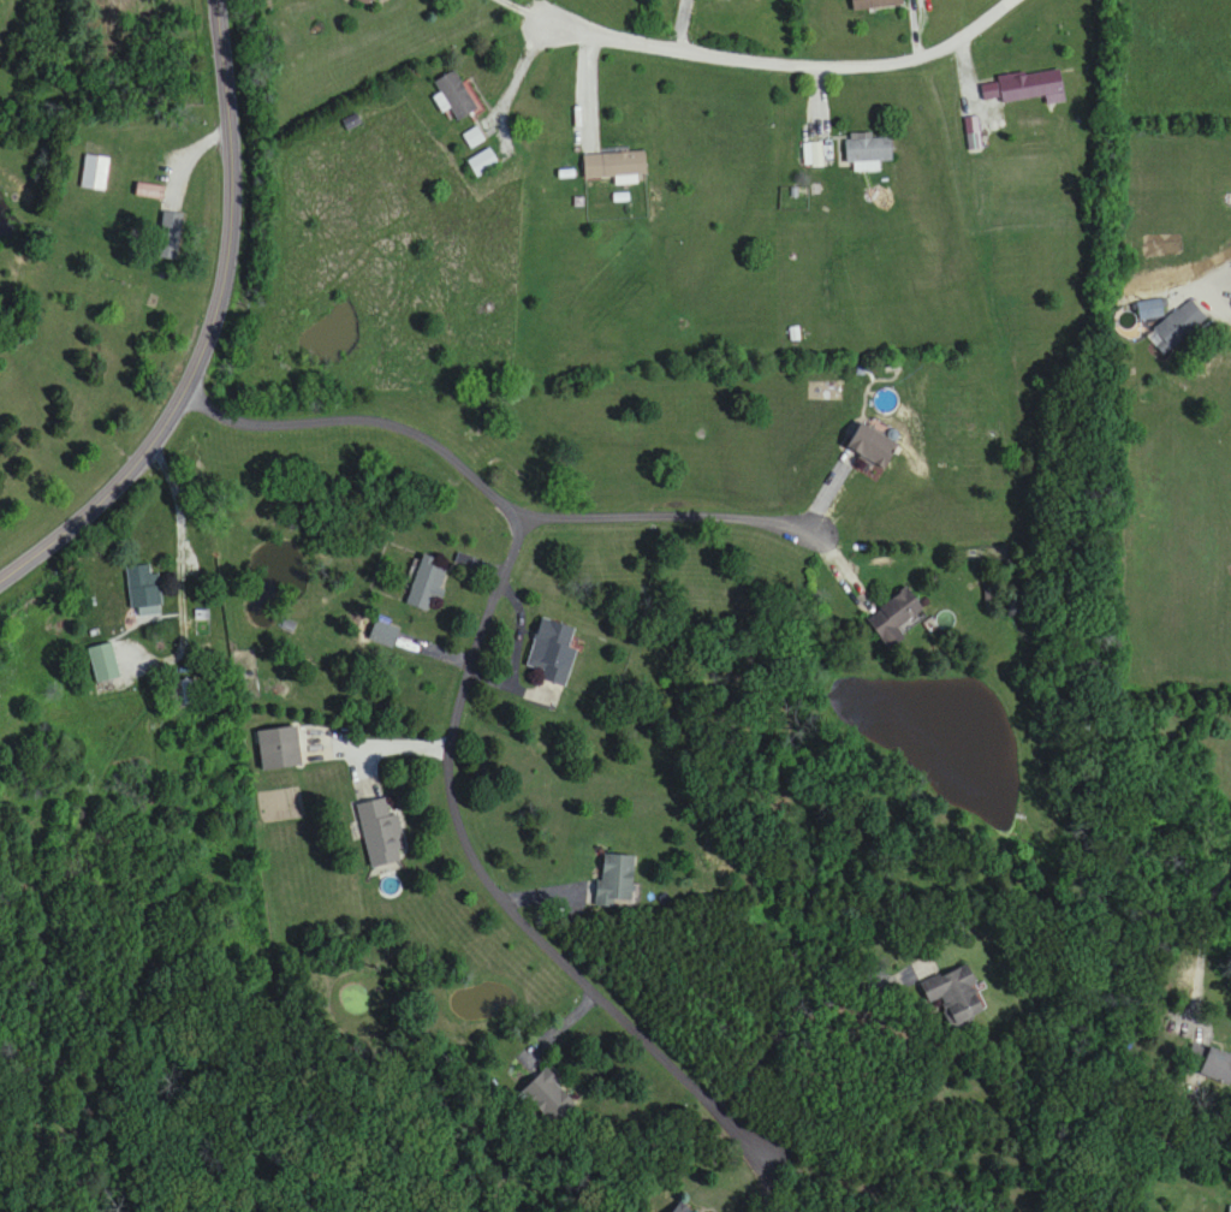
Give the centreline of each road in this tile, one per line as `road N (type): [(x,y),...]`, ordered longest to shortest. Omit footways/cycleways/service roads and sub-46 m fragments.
road 1 (secondary): [(0,582),(132,474),(200,361),(218,305),(233,200),(217,0)]
road 2 (residential): [(1016,0),(921,58),(822,70),(555,24)]

